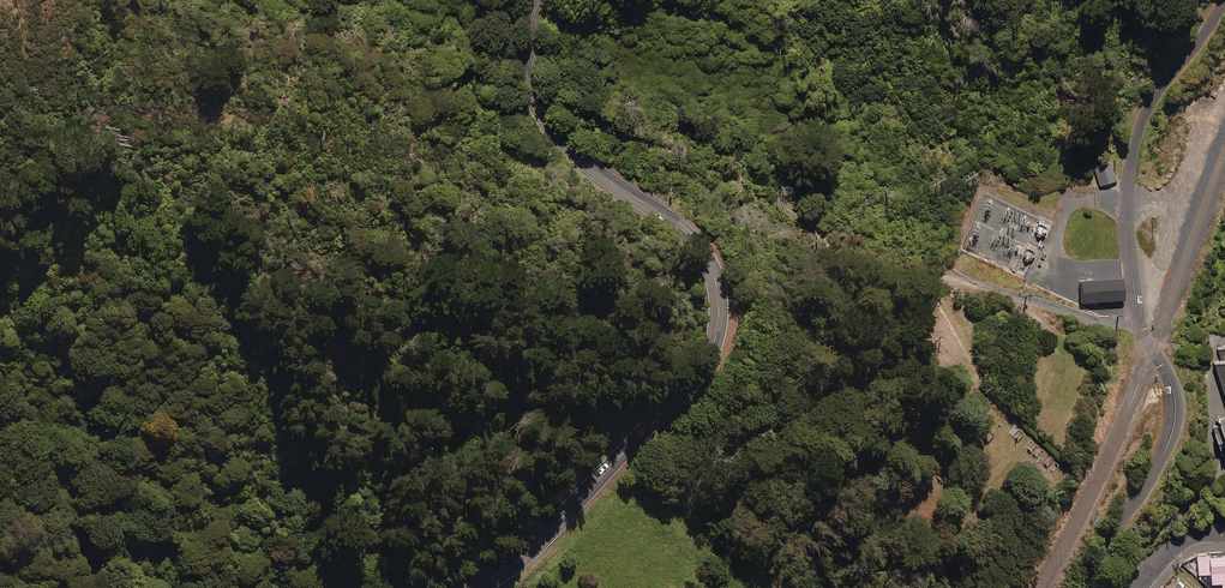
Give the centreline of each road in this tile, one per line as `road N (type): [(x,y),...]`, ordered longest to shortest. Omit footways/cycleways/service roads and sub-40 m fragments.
road 1 (secondary): [(532,0),(522,51),(538,107),(595,171),(694,240),(713,271),(720,309),(712,350),(691,385),(541,540),(469,587)]
road 2 (residential): [(1082,587),(1175,424),(1172,382),(1143,330),(1135,294),(1125,196),(1130,158),(1158,93),(1224,1)]

